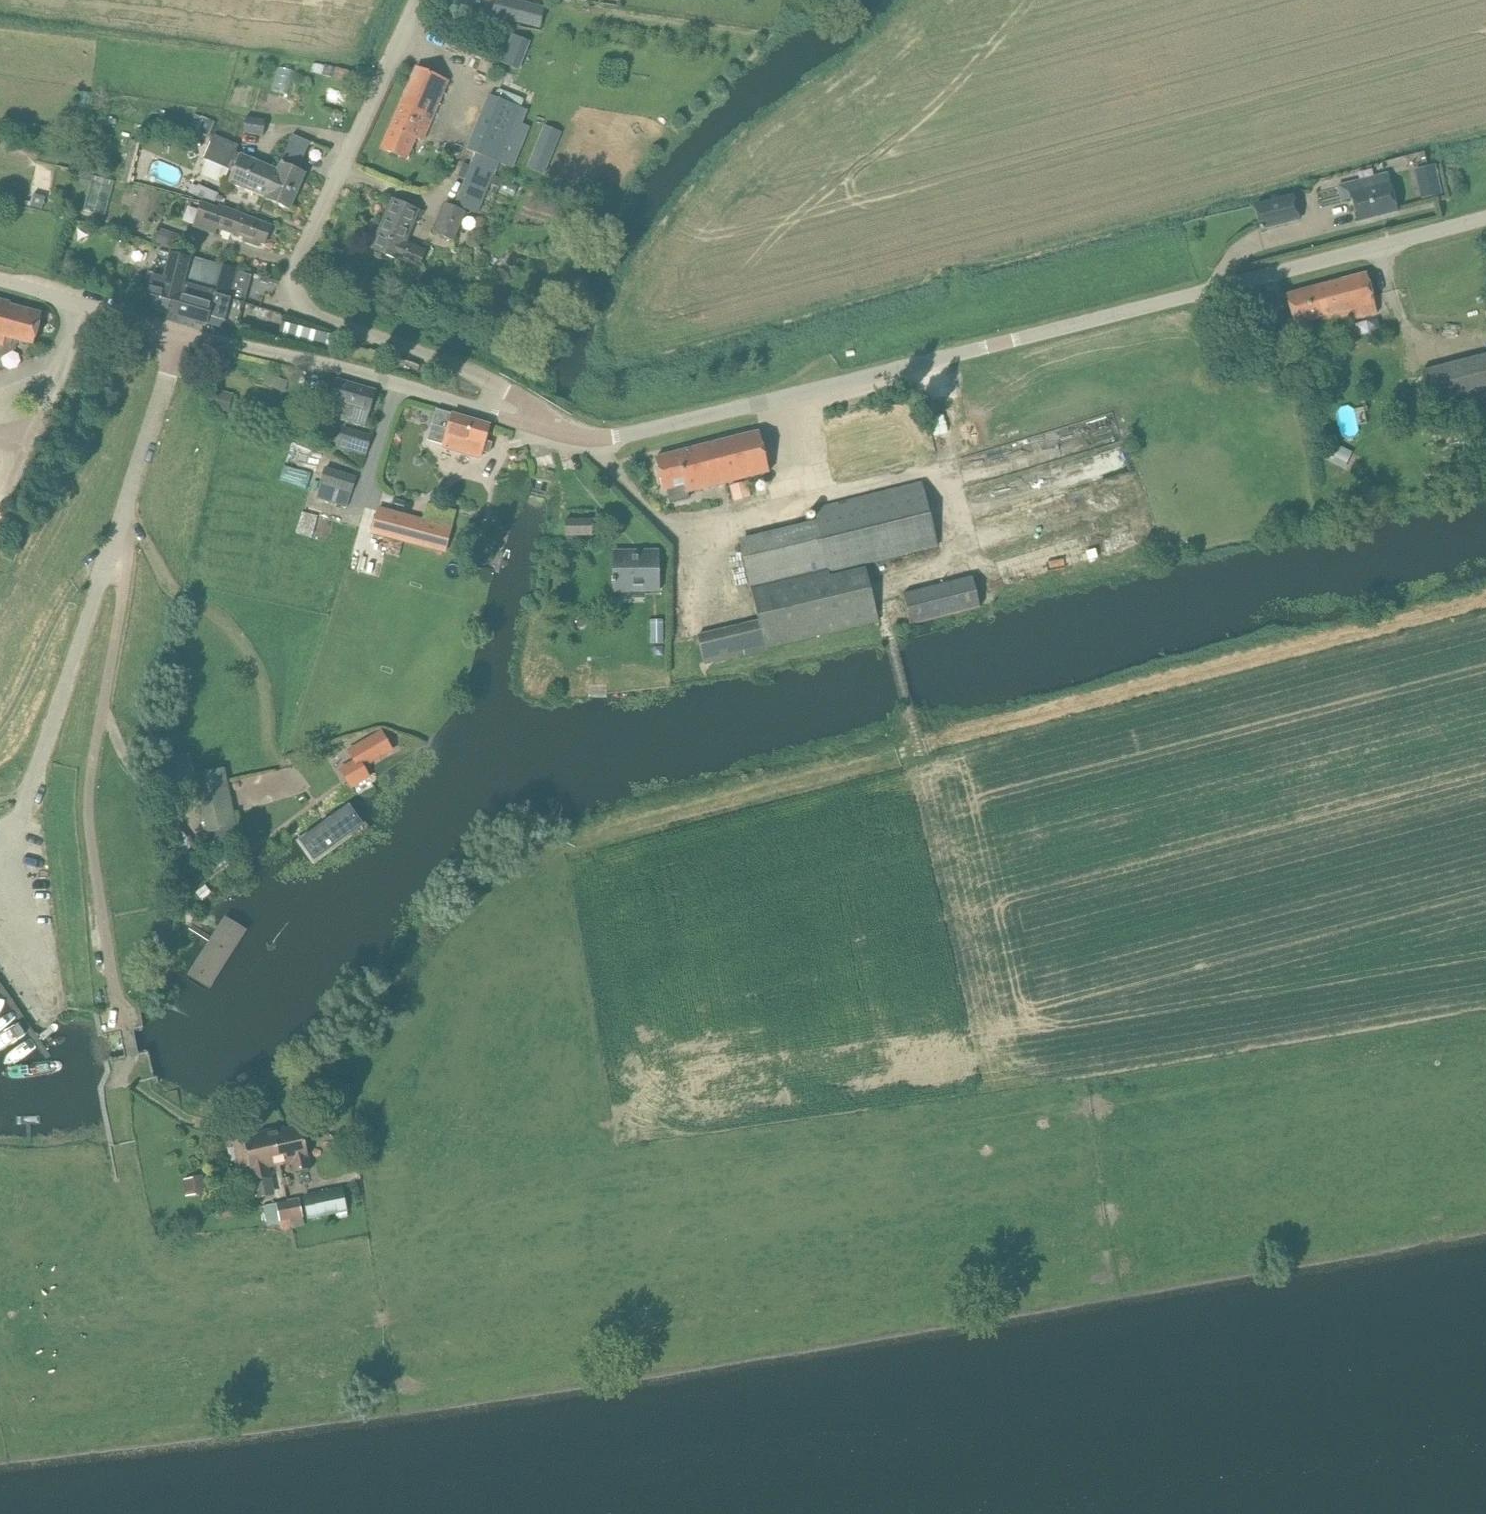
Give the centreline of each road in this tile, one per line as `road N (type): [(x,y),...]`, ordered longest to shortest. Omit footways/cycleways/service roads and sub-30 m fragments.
road 1 (unclassified): [(585,441),(628,437),(1485,212)]
road 2 (residential): [(121,520),(128,560),(90,795),(116,1003)]
road 3 (residential): [(121,520),(0,866),(49,966)]
road 4 (unclassified): [(255,345),(413,0)]
road 5 (unclassified): [(585,441),(255,345)]
road 6 (residential): [(187,330),(121,520)]
road 7 (unclassified): [(187,330),(0,279)]

